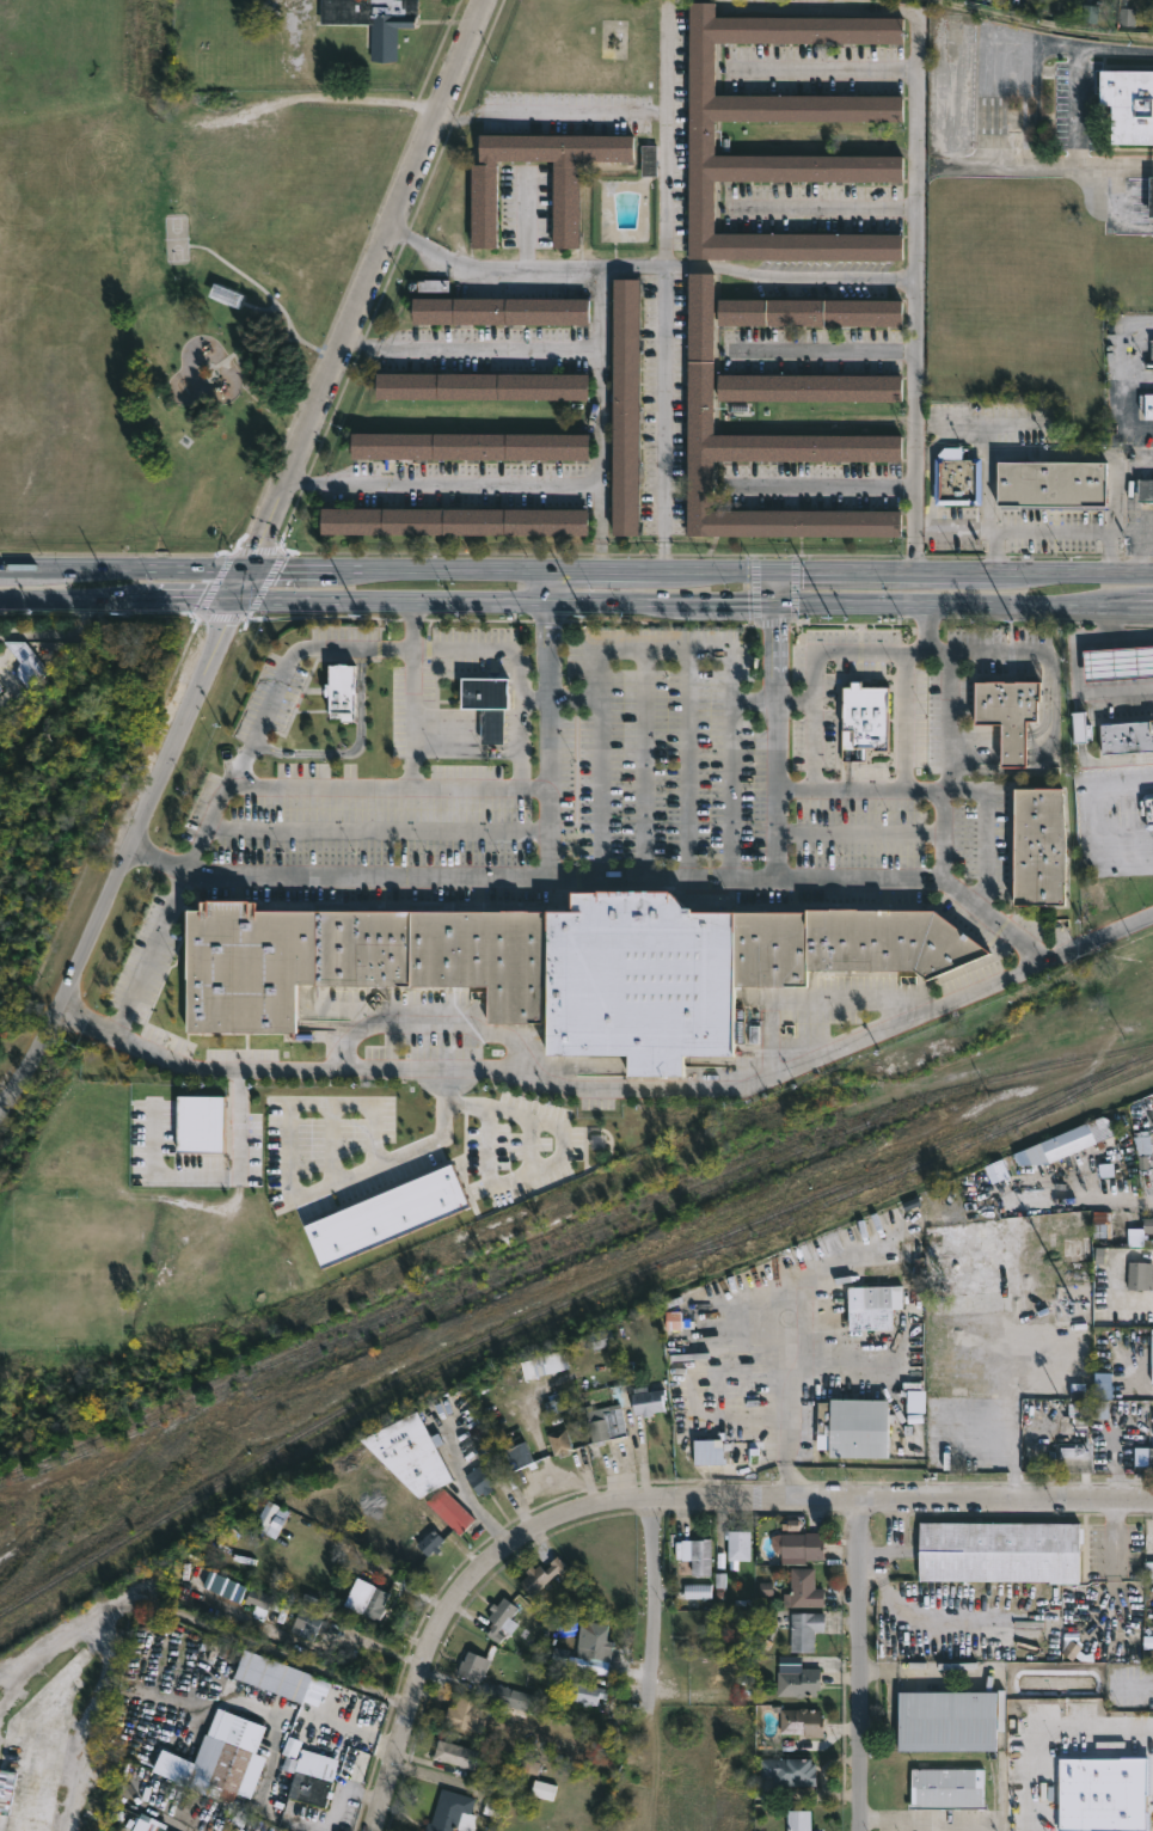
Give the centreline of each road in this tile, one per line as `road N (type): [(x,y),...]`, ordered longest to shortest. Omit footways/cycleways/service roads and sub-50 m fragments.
road 1 (residential): [(485,0),(38,1055),(0,1120)]
road 2 (secondary): [(0,593),(1152,605)]
road 3 (secondary): [(1152,572),(0,568)]
road 4 (residential): [(864,1502),(615,1500),(569,1512),(521,1538),(442,1617),(377,1830)]
road 5 (residential): [(864,1502),(865,1830)]
road 6 (residential): [(1152,1502),(864,1502)]
road 7 (residential): [(1152,165),(942,166)]
road 8 (residential): [(651,1496),(655,1624),(645,1691)]

